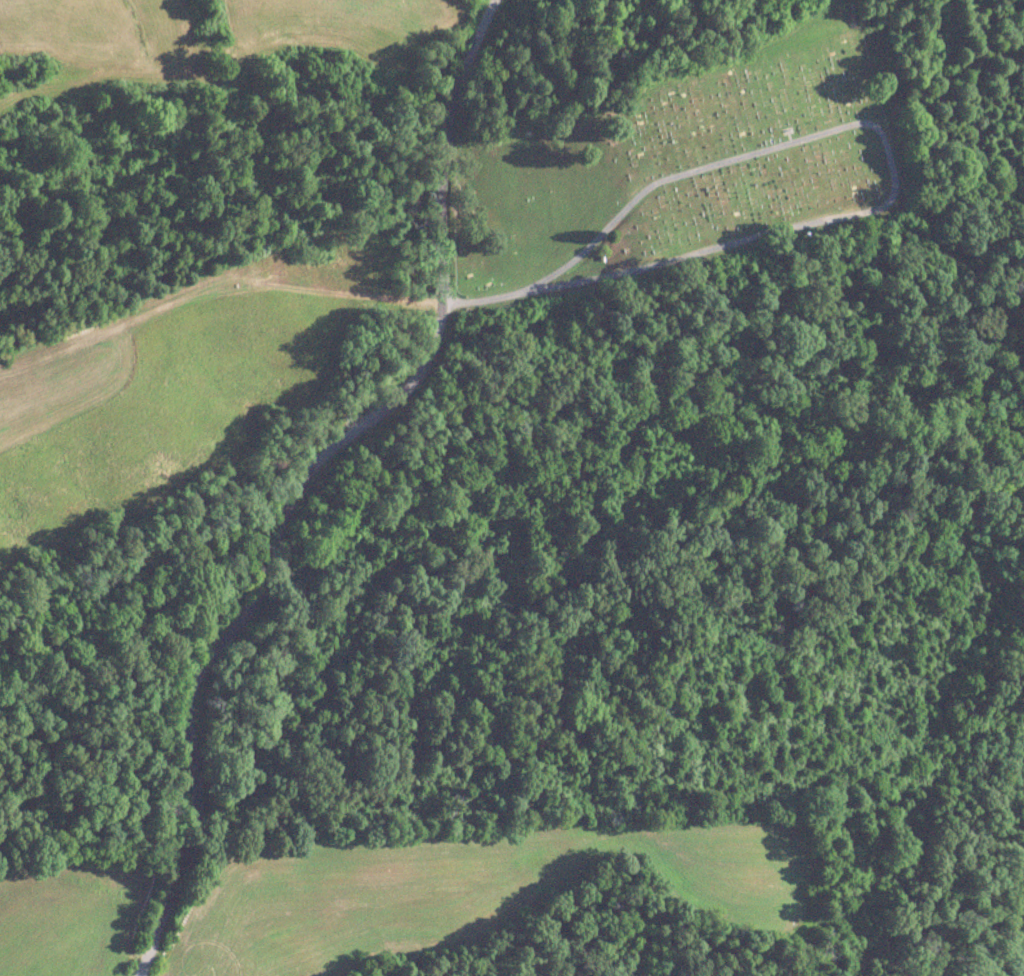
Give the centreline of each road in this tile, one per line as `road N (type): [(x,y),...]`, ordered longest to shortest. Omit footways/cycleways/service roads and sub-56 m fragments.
road 1 (residential): [(106,975),(248,570),(407,285),(461,71),(492,0)]

